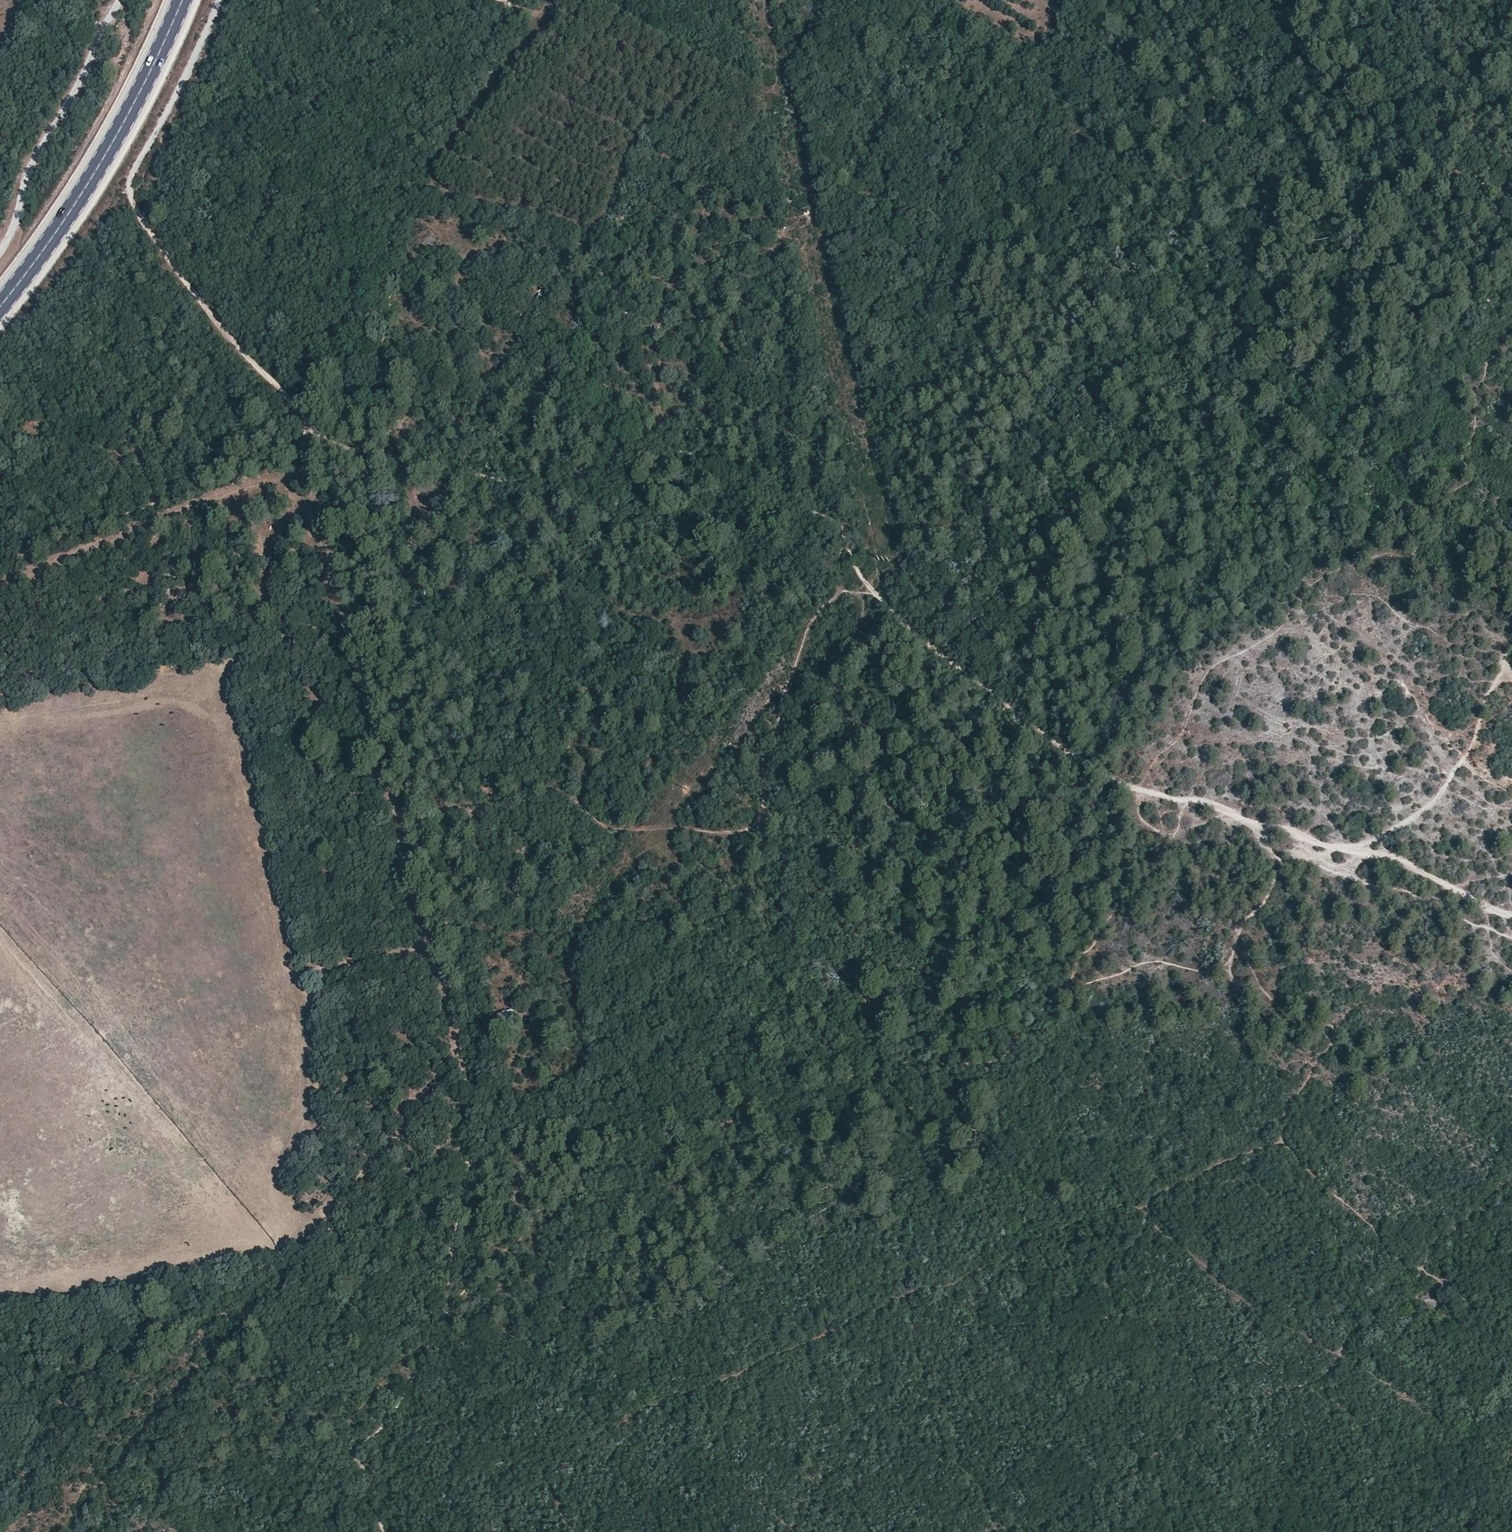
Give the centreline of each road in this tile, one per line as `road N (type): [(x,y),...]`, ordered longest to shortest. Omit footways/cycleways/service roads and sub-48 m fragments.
road 1 (track): [(312,431),(175,271),(129,197),(130,177),(220,0)]
road 2 (primary): [(0,305),(81,195),(184,0)]
road 3 (track): [(119,0),(29,168),(12,241),(0,257)]
road 4 (track): [(1343,849),(1394,832),(1439,800),(1473,744),(1511,645)]
road 5 (track): [(1343,849),(1511,916)]

